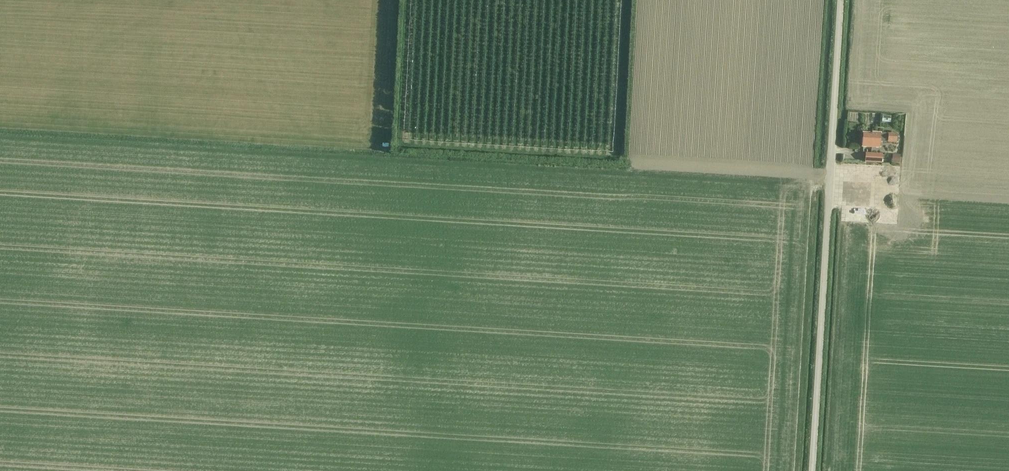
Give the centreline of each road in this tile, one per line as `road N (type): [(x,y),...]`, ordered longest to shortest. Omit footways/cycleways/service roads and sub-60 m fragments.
road 1 (unclassified): [(812,470),(841,0)]

